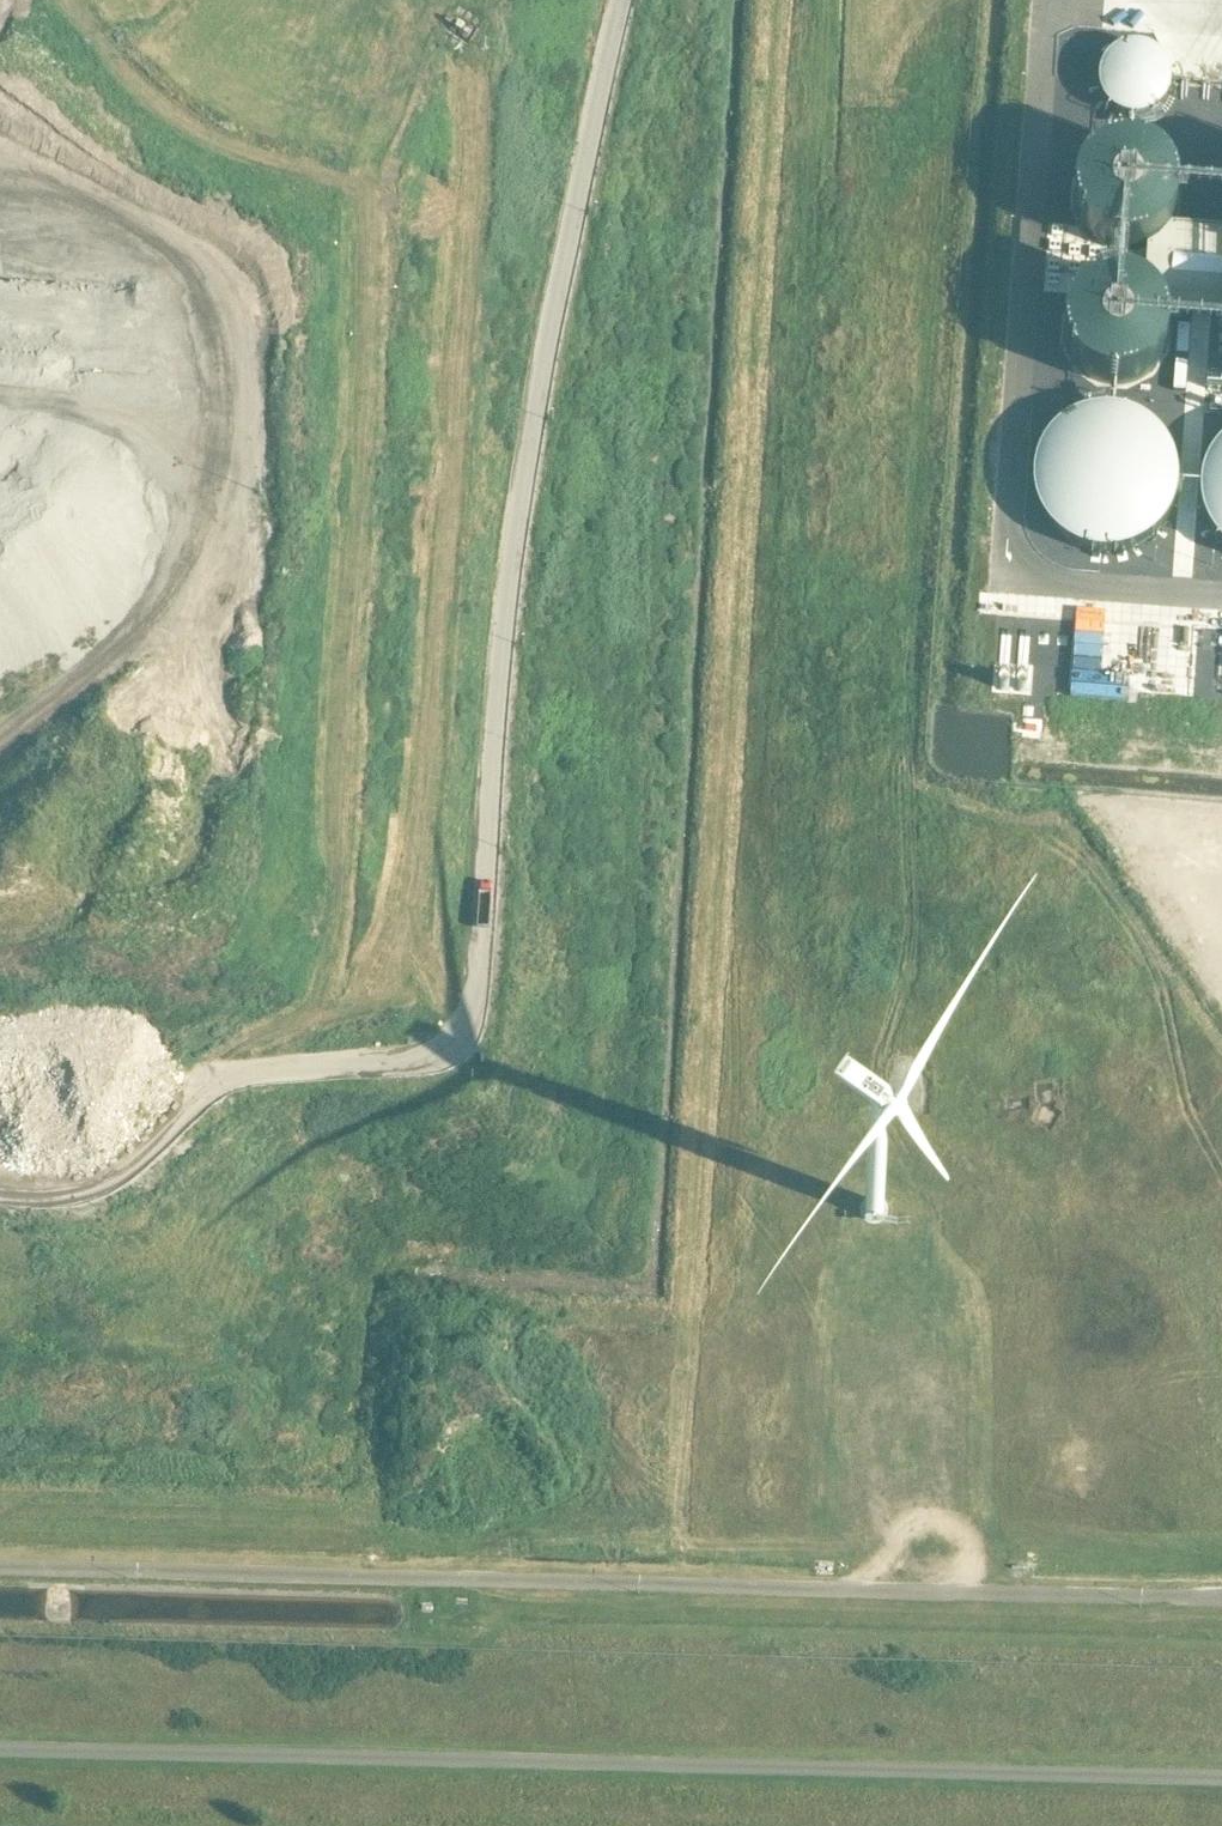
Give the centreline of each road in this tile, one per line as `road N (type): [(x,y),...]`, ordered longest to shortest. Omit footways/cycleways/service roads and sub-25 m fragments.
road 1 (track): [(0,1568),(1221,1597)]
road 2 (unclassified): [(0,1755),(1221,1780)]

